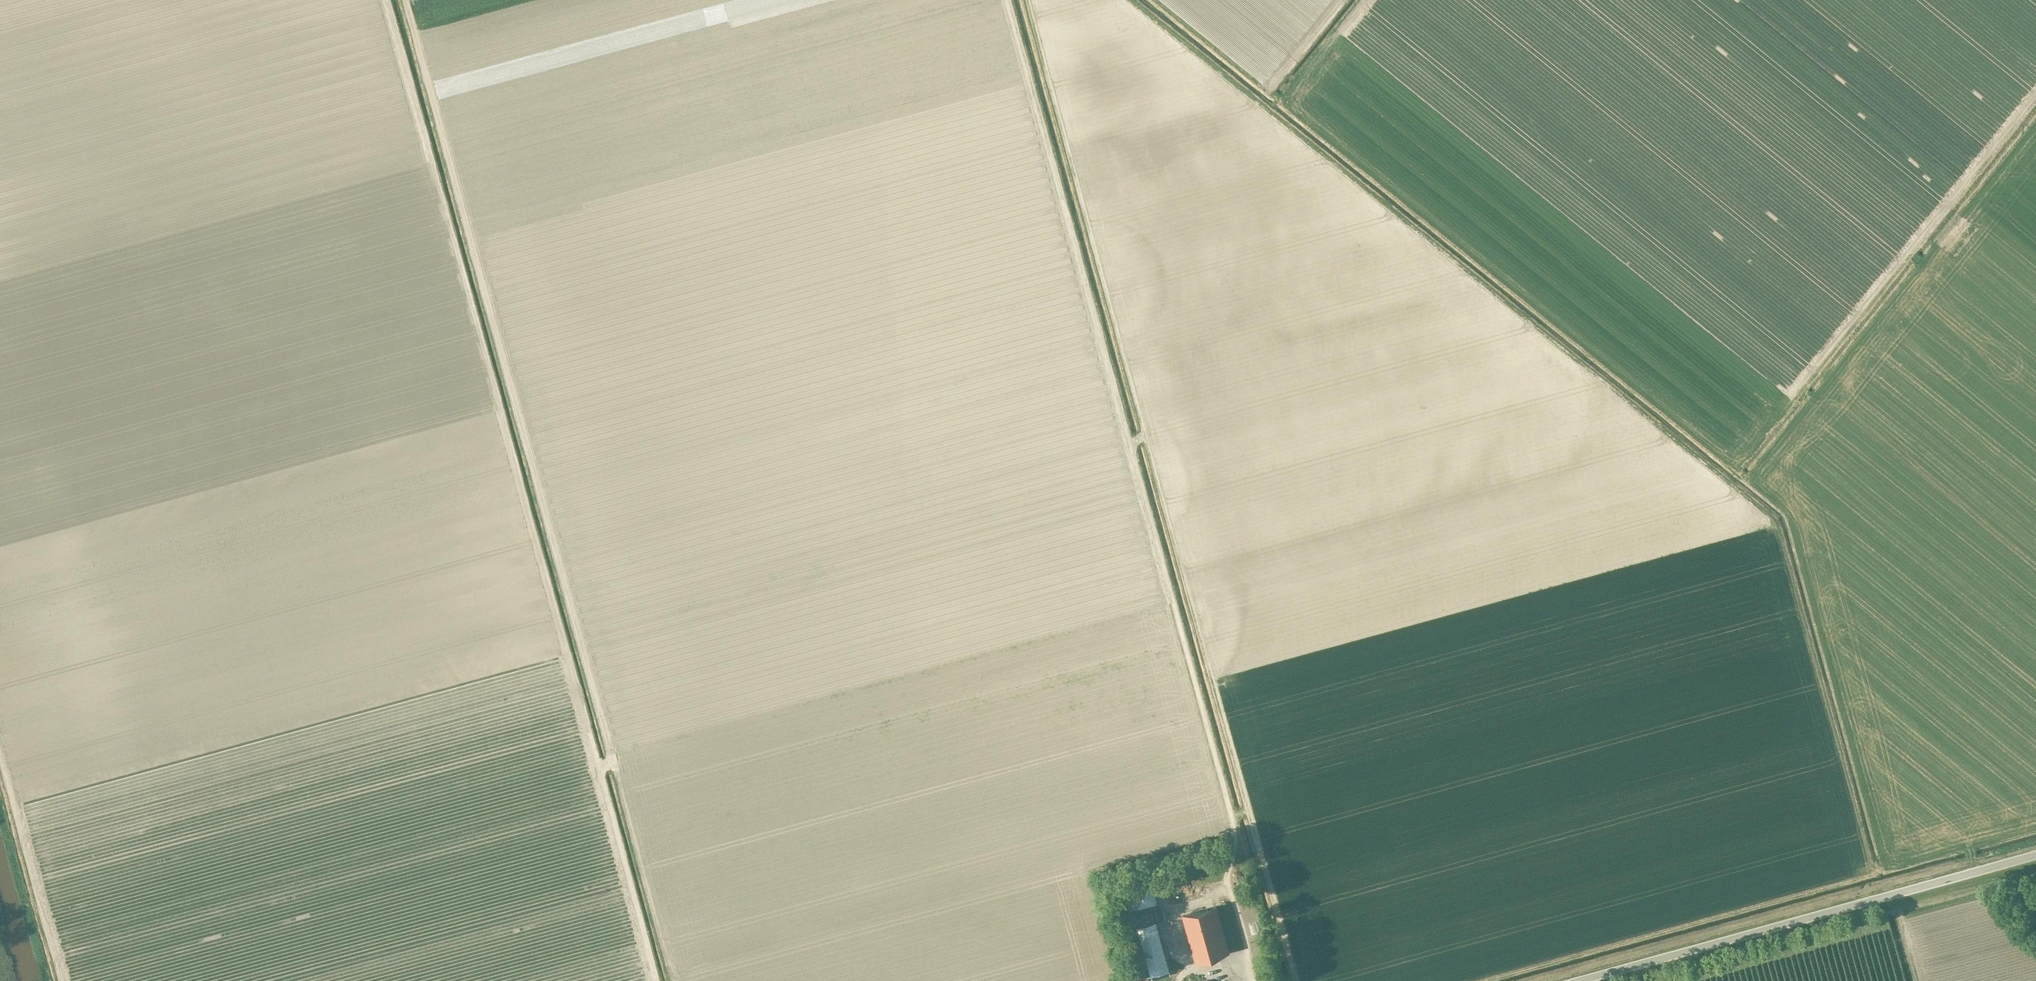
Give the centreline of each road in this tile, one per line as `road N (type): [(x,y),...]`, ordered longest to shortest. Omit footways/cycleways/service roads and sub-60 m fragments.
road 1 (unclassified): [(1578,980),(2035,855)]

